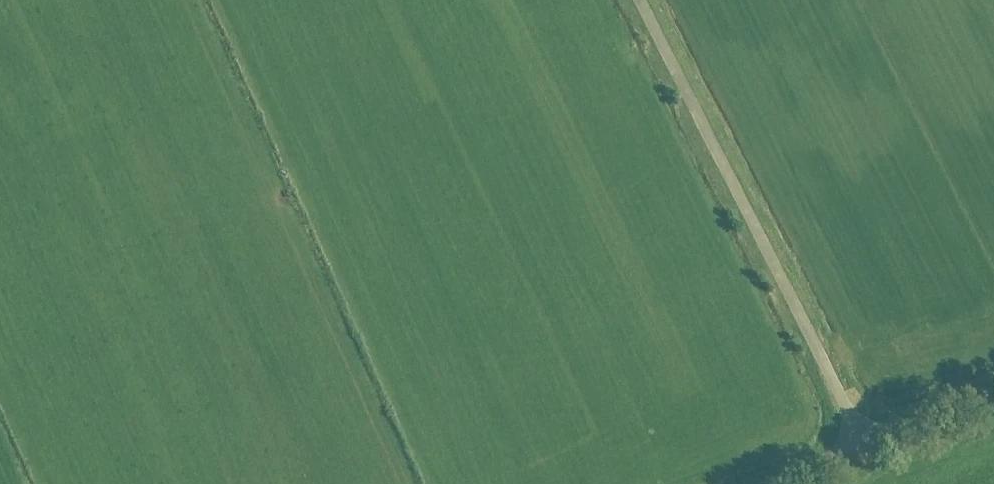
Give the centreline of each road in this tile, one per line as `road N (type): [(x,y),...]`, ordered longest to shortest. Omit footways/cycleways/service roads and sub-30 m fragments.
road 1 (unclassified): [(841,453),(615,0)]
road 2 (unclassified): [(841,453),(993,387)]

